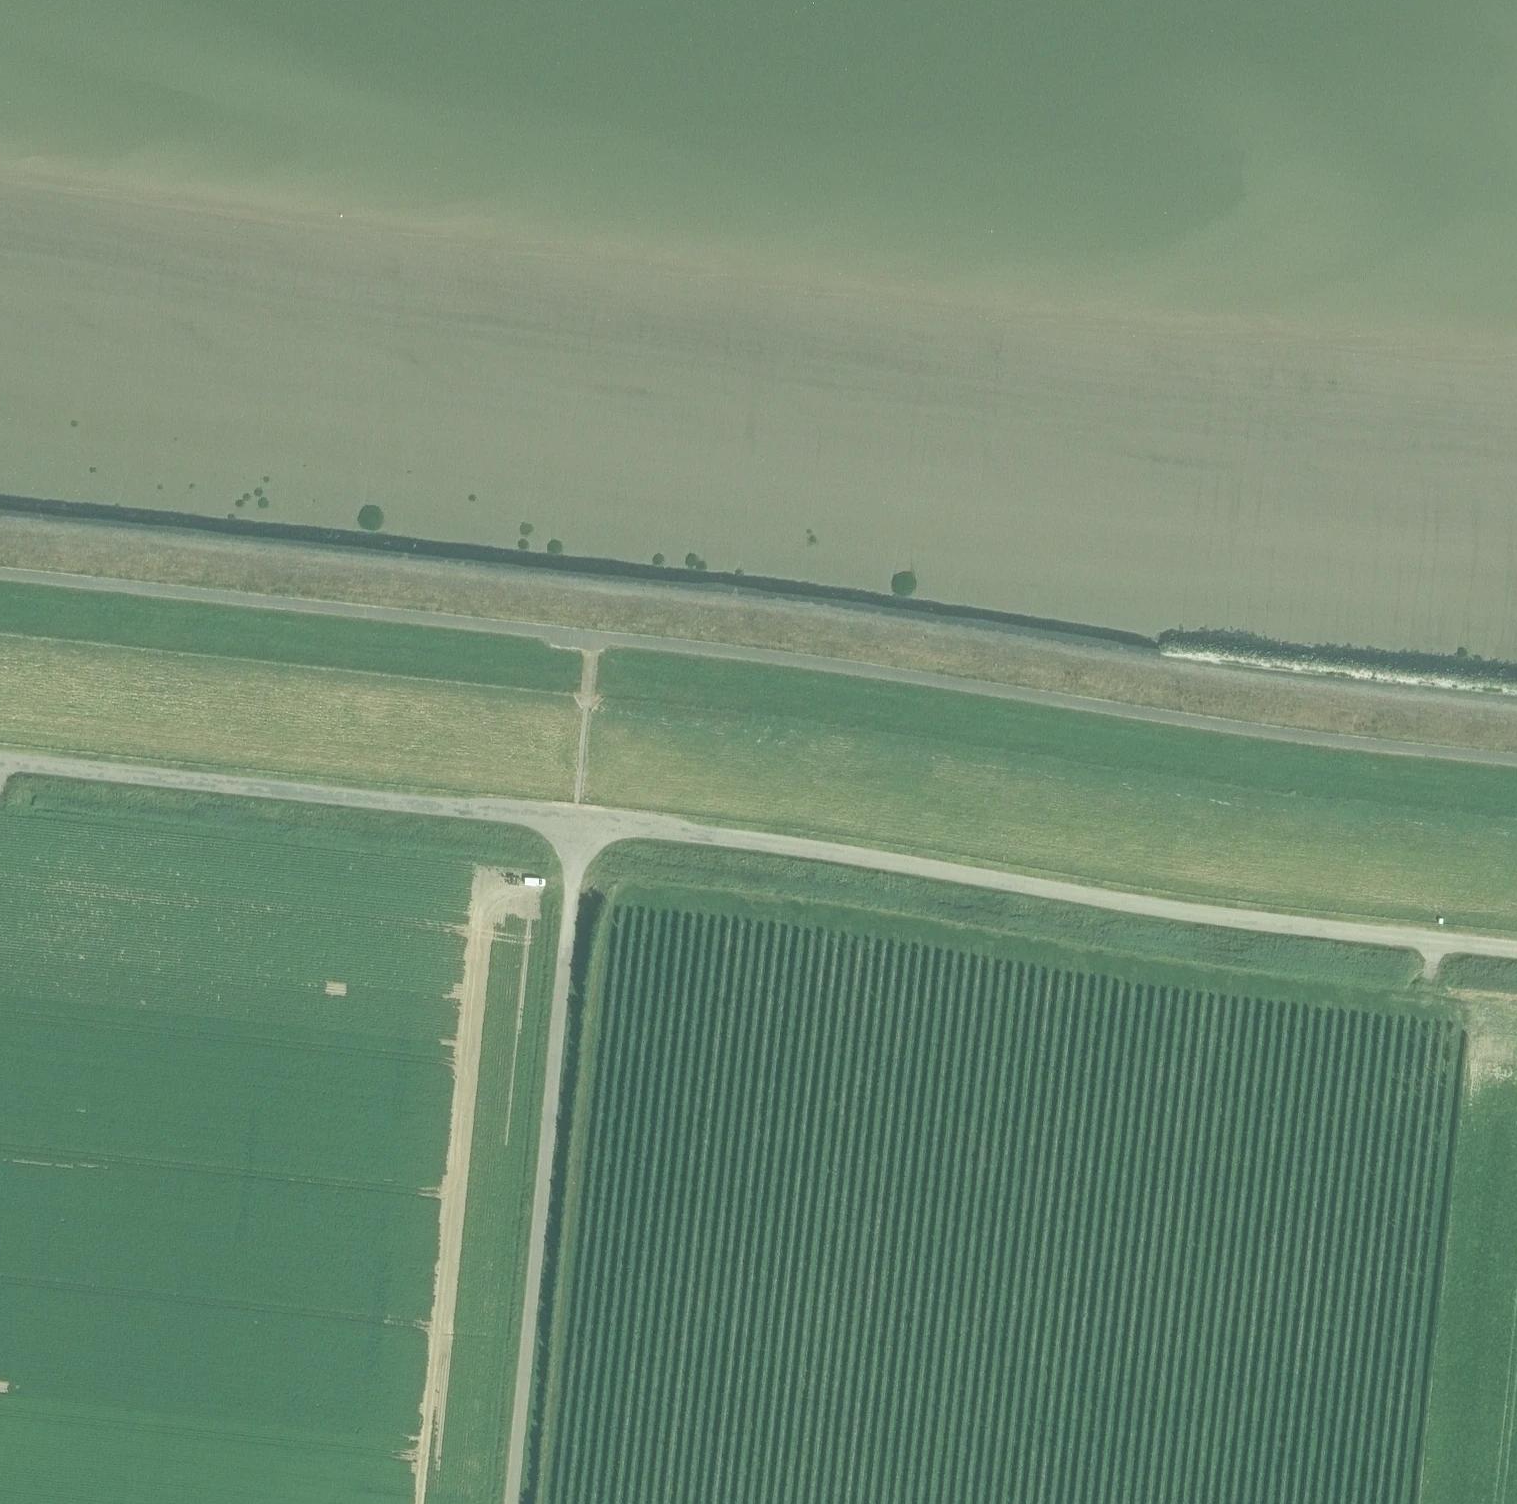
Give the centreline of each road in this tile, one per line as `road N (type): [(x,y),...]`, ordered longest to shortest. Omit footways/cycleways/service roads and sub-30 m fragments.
road 1 (unclassified): [(1516,950),(1260,922),(578,818)]
road 2 (unclassified): [(509,1503),(578,818)]
road 3 (unclassified): [(578,818),(0,760)]

